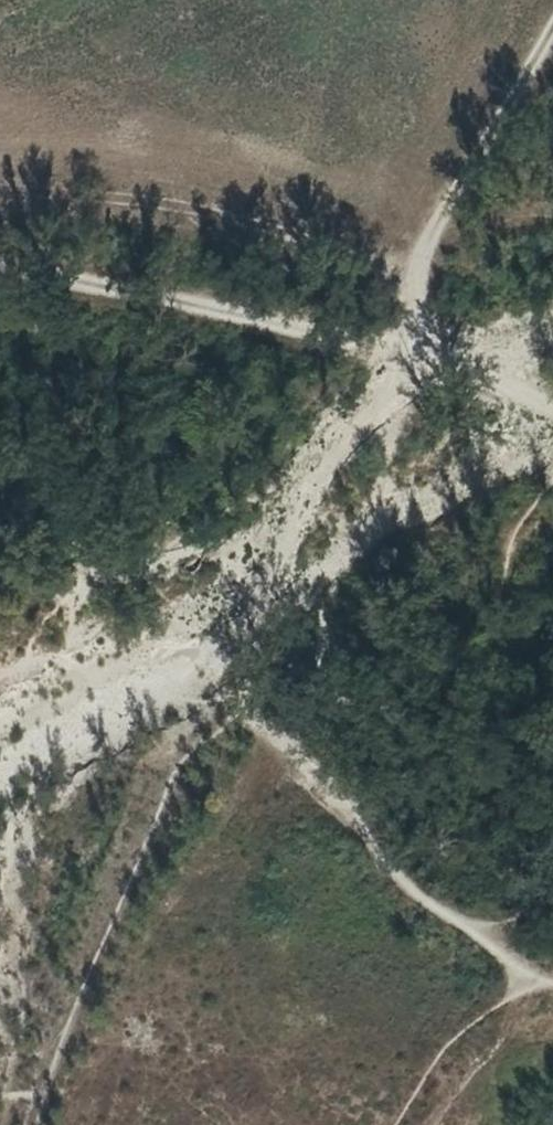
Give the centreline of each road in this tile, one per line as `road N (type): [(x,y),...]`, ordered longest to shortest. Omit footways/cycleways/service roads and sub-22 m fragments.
road 1 (track): [(0,261),(408,352)]
road 2 (track): [(223,699),(523,978)]
road 3 (track): [(552,37),(425,263),(408,352)]
road 4 (track): [(0,684),(34,670),(223,699)]
road 5 (track): [(408,352),(552,404)]

